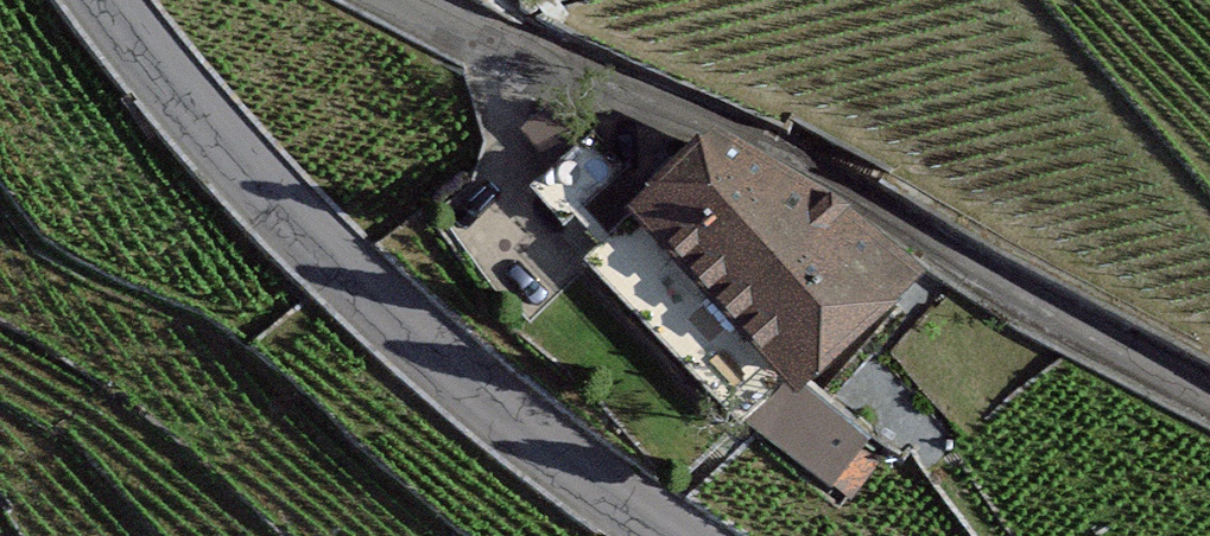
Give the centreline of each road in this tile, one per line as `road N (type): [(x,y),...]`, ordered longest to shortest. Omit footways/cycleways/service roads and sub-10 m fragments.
road 1 (tertiary): [(665,535),(474,390),(164,85),(106,0)]
road 2 (track): [(1209,404),(777,163)]
road 3 (unclassified): [(777,163),(396,0)]

